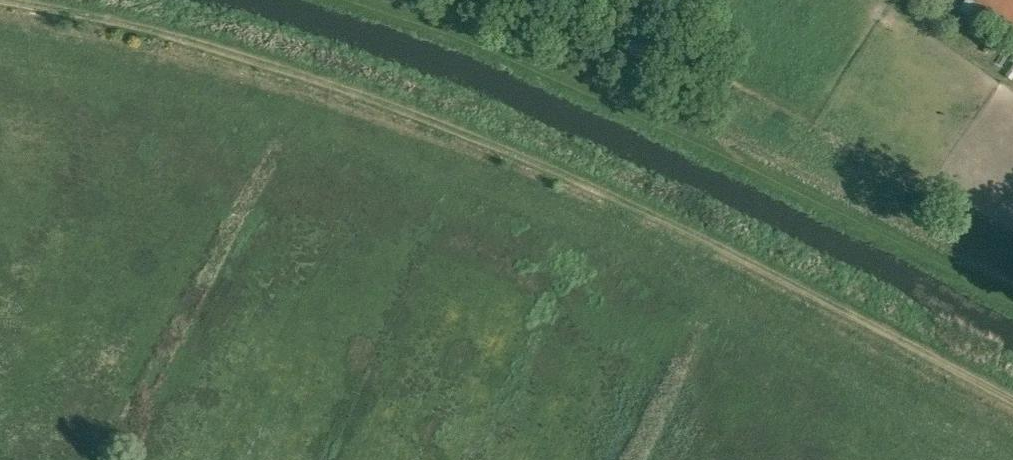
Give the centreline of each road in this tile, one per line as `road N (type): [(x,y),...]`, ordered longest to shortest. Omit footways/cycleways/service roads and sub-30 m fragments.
road 1 (track): [(1012,401),(713,246),(506,153),(211,51),(0,1)]
road 2 (track): [(386,0),(572,67),(1012,287)]

